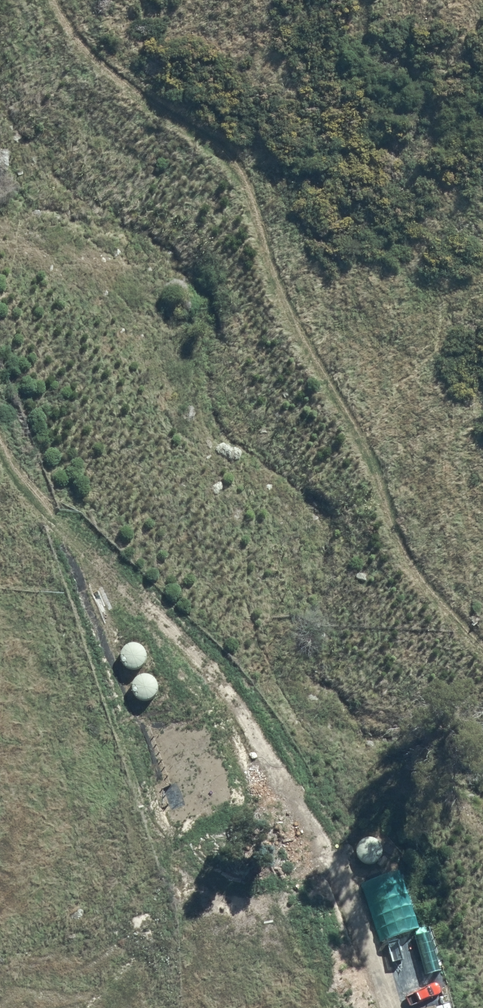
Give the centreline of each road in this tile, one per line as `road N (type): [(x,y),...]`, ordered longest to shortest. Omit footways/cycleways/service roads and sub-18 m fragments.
road 1 (track): [(482,637),(396,559),(284,319),(239,171),(58,25),(59,0)]
road 2 (track): [(0,444),(24,489),(205,661),(330,849),(389,1007)]

